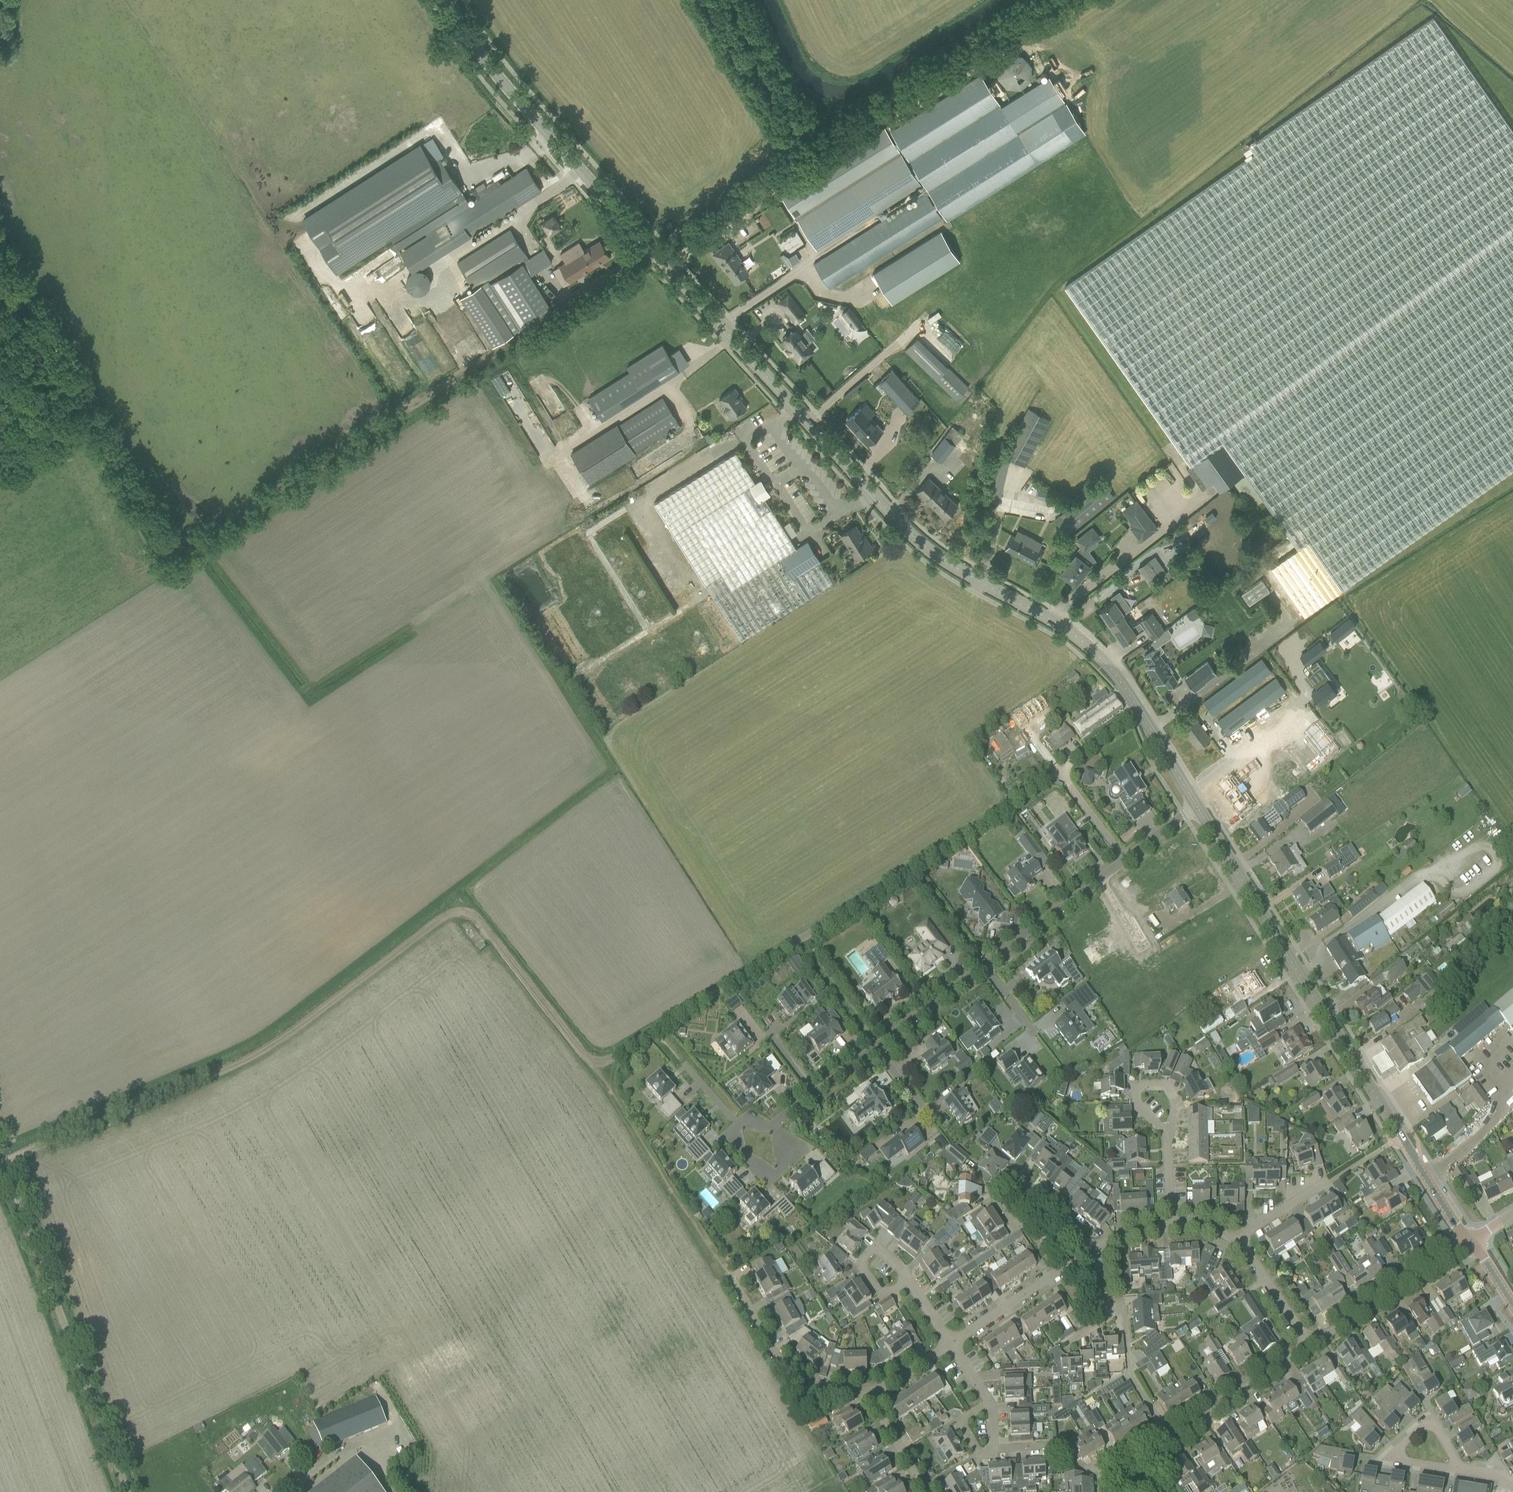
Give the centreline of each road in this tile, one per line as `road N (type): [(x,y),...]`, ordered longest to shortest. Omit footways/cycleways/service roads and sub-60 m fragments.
road 1 (track): [(1116,735),(595,1067),(463,906),(267,1052),(0,1167)]
road 2 (tertiary): [(1198,809),(1102,661),(1075,636),(954,568),(897,523),(653,253)]
road 3 (track): [(81,408),(171,550),(642,260)]
road 4 (track): [(664,245),(1061,0)]
road 5 (tertiary): [(1434,1186),(1198,809)]
road 6 (unclassified): [(124,1491),(0,1169)]
road 7 (tertiary): [(653,253),(473,45),(447,0)]
road 8 (track): [(0,256),(81,401),(72,418),(0,458)]
road 9 (track): [(595,1067),(729,1286)]
road 10 (residential): [(870,1391),(839,1392),(793,1375),(729,1286)]
road 11 (residential): [(1310,1350),(1465,1244)]
road 12 (residential): [(1124,863),(985,968)]
road 13 (residential): [(1094,1253),(952,1344)]
road 14 (residential): [(1174,1441),(1310,1350)]
road 15 (residential): [(1310,1350),(1234,1239)]
road 16 (residential): [(985,968),(877,1048)]
road 17 (track): [(798,940),(877,1048)]
road 18 (residential): [(1463,1471),(1395,1460),(1392,1453),(1425,1421),(1435,1424)]
road 19 (residential): [(1070,1349),(1114,1321),(1101,1248)]
road 20 (track): [(914,867),(988,966)]
road 21 (residential): [(735,1121),(741,1153),(778,1174),(773,1126)]

